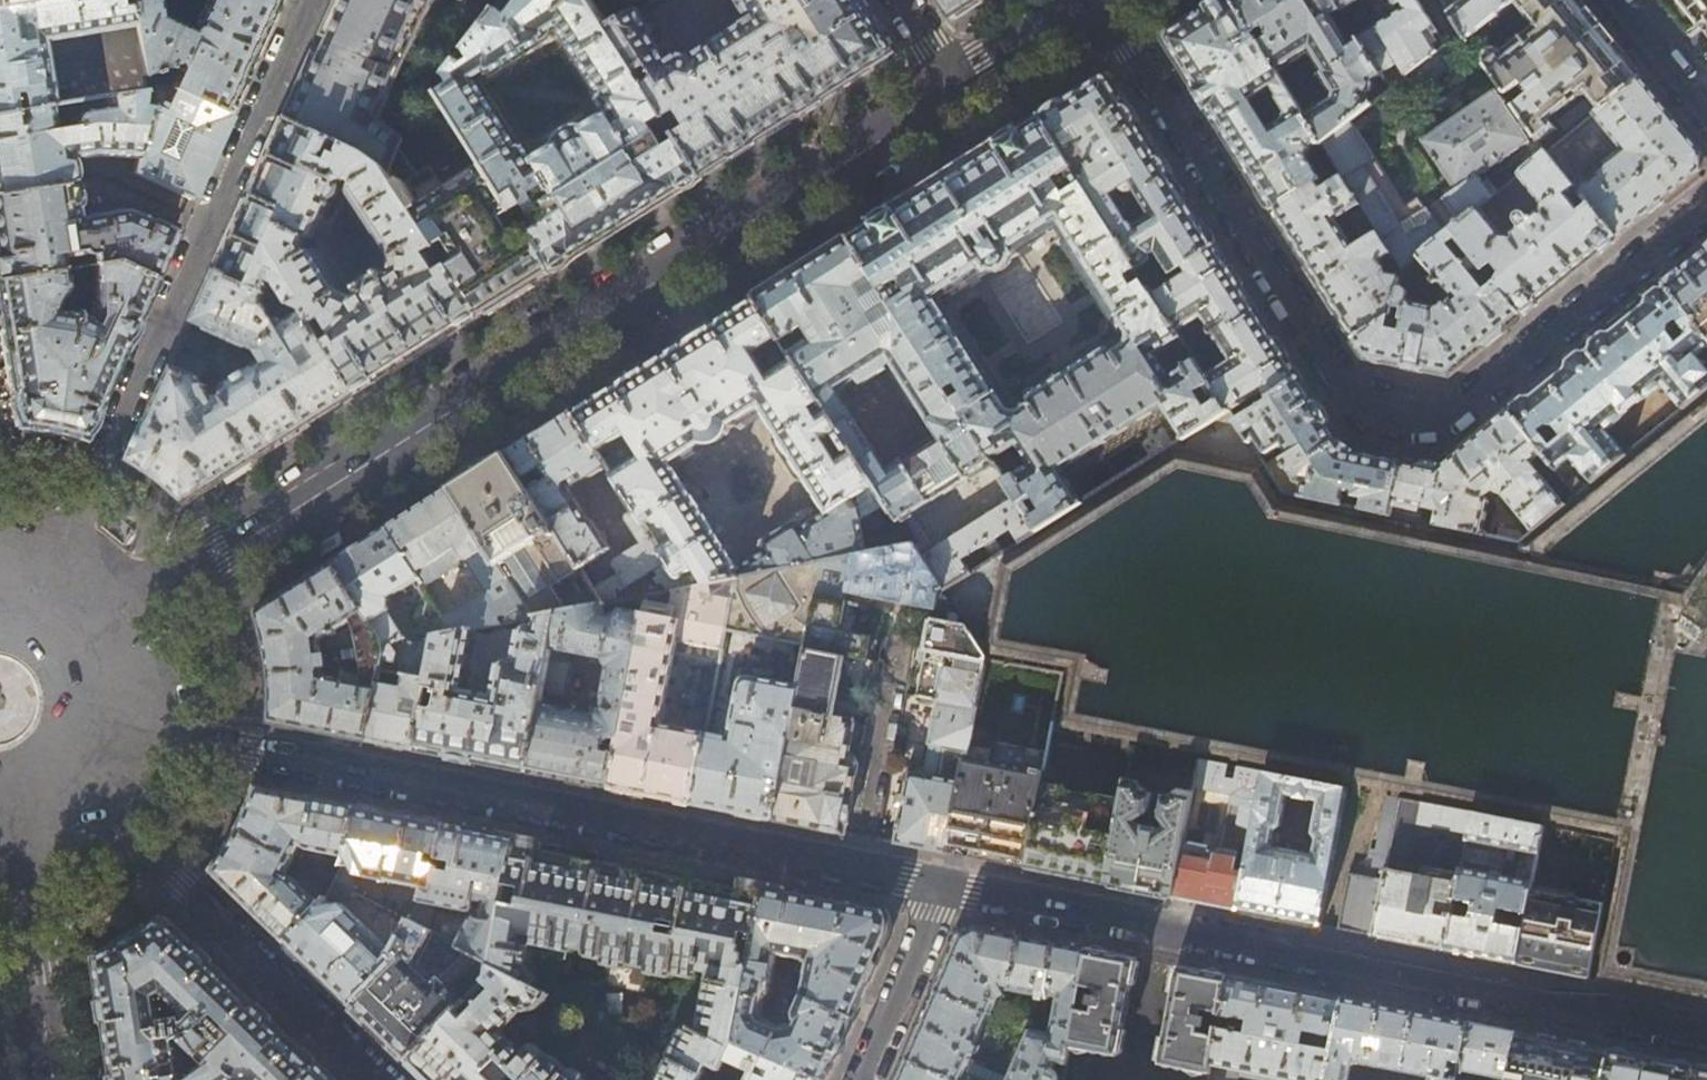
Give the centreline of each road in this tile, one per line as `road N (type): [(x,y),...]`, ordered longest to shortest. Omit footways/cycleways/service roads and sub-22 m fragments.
road 1 (secondary): [(100,630),(959,89)]
road 2 (residential): [(1706,210),(1449,415),(1356,401),(1100,0)]
road 3 (residential): [(943,890),(119,728)]
road 4 (residential): [(1706,1035),(943,890)]
road 5 (residential): [(309,0),(46,582)]
road 6 (residential): [(85,794),(377,1079)]
road 7 (tertiary): [(54,1079),(13,832)]
road 8 (residential): [(862,1079),(943,890)]
road 9 (secondary): [(959,89),(1100,0)]
road 10 (residential): [(1612,0),(1706,118)]

